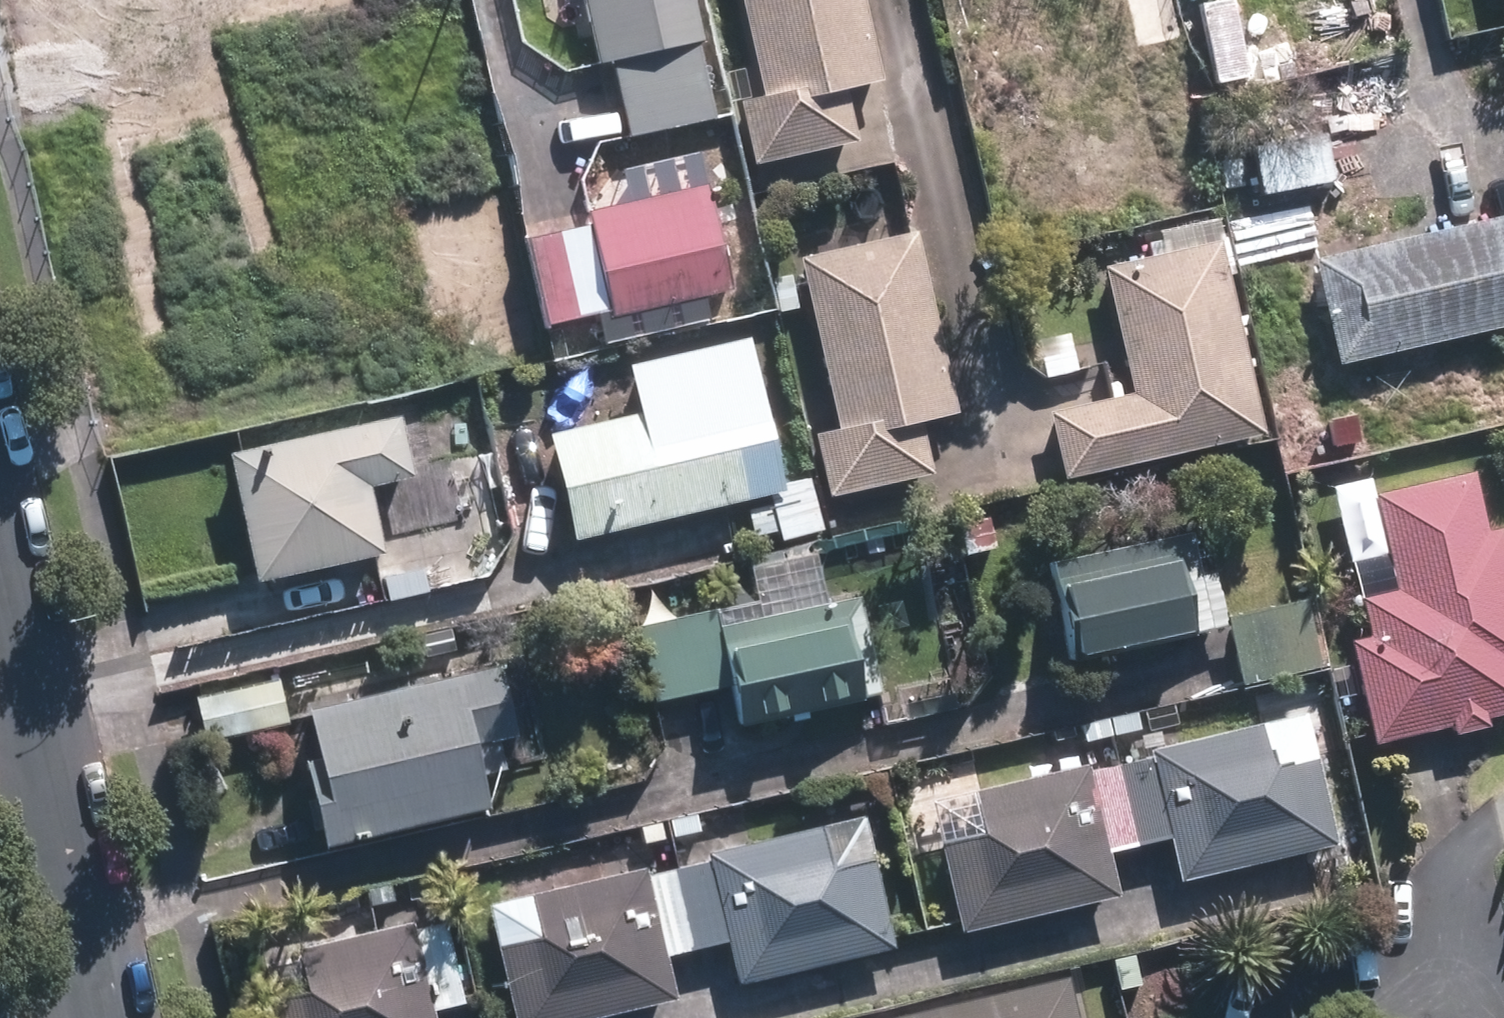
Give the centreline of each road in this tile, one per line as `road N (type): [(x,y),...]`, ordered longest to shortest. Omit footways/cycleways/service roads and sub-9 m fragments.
road 1 (residential): [(90,1017),(0,620)]

